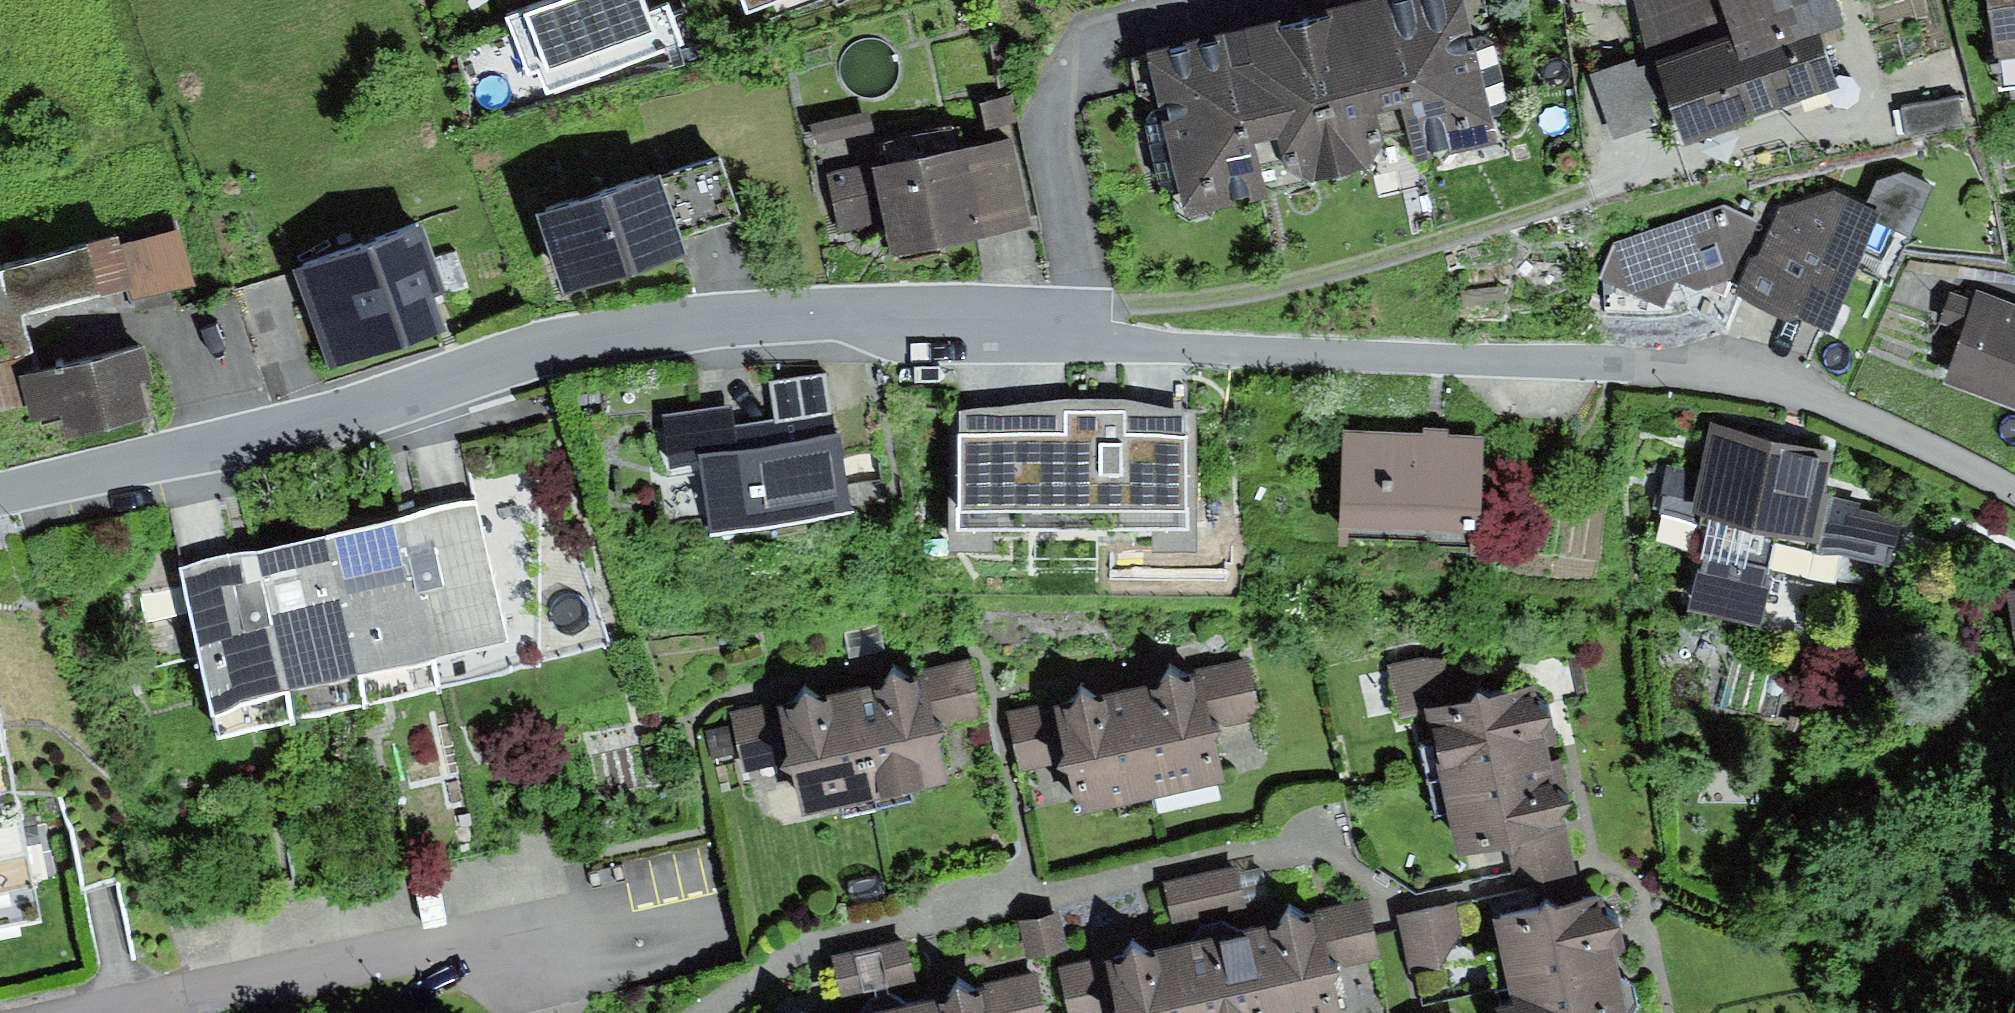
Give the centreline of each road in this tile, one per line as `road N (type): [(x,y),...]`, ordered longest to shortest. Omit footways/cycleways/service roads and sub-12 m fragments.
road 1 (residential): [(0,492),(352,411),(546,345),(789,320),(1710,369),(1780,381),(2014,487)]
road 2 (residential): [(116,1012),(607,914)]

